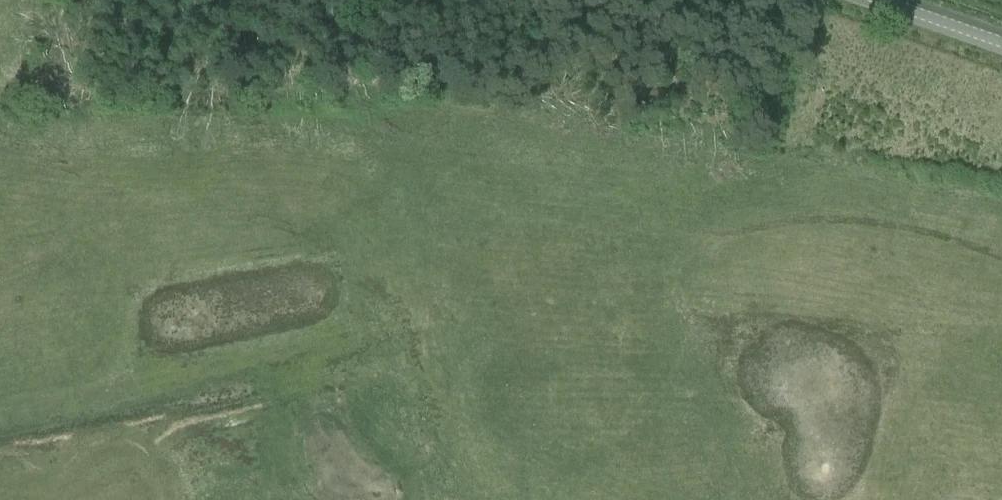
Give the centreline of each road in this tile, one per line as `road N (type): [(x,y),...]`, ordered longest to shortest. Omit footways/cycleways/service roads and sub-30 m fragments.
road 1 (tertiary): [(877,0),(1001,43)]

